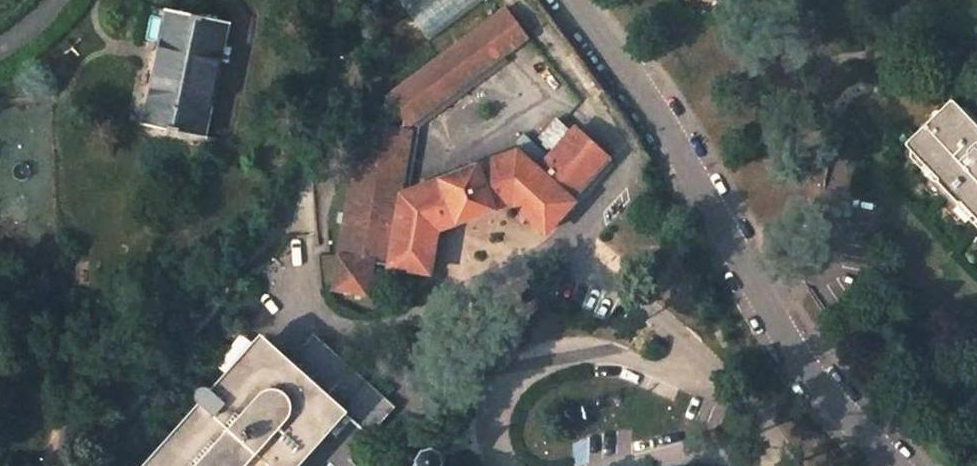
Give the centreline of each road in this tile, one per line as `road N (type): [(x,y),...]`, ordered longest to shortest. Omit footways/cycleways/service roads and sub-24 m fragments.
road 1 (unclassified): [(575,0),(650,101),(808,372),(893,465)]

